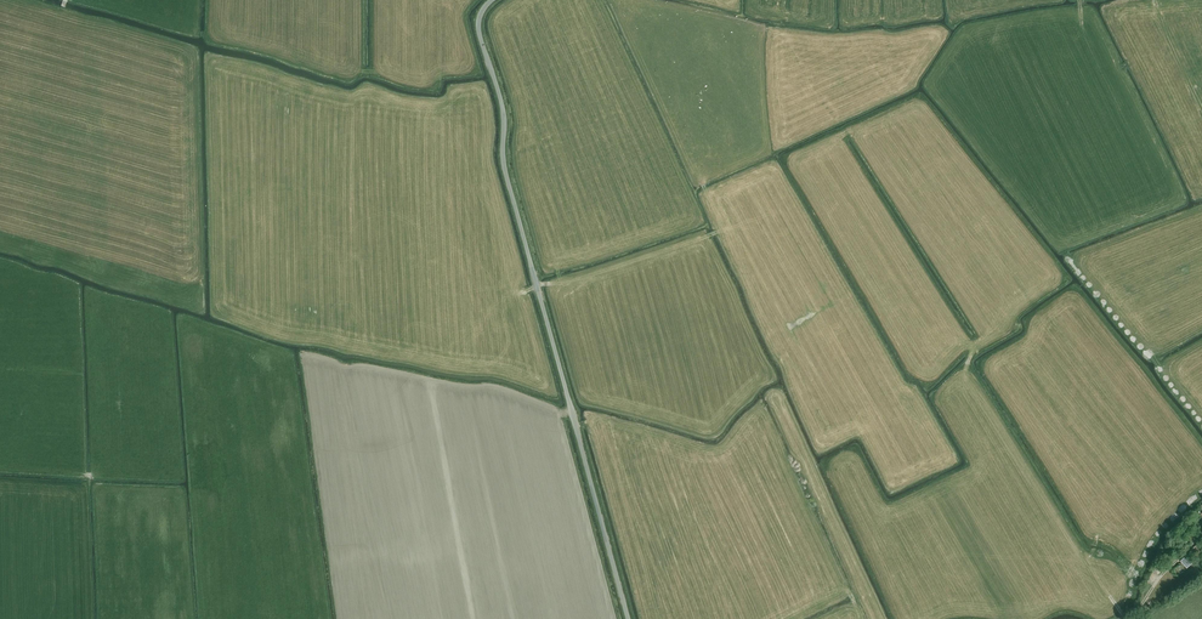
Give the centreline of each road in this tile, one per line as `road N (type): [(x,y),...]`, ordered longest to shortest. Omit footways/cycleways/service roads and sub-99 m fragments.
road 1 (unclassified): [(628,618),(504,167),(504,112),(479,34),(493,0)]

